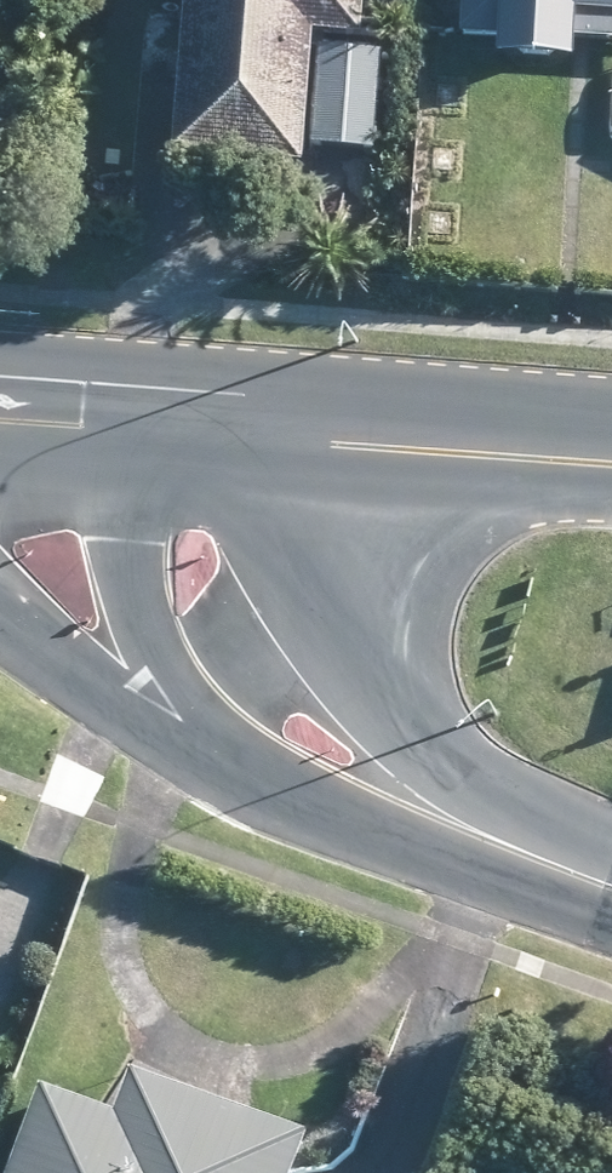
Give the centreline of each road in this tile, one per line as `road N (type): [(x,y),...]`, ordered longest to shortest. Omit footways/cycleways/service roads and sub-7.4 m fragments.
road 1 (secondary): [(350,438),(349,613),(384,713),(421,760),(492,825),(596,894)]
road 2 (secondary): [(596,894),(353,819),(180,738)]
road 3 (secondary): [(180,738),(124,606),(116,542),(125,419)]
road 4 (secondary): [(611,457),(350,438)]
road 5 (secondary): [(350,438),(125,419)]
road 6 (secondary): [(180,738),(87,690),(0,620)]
road 7 (secondary): [(125,419),(0,409)]

